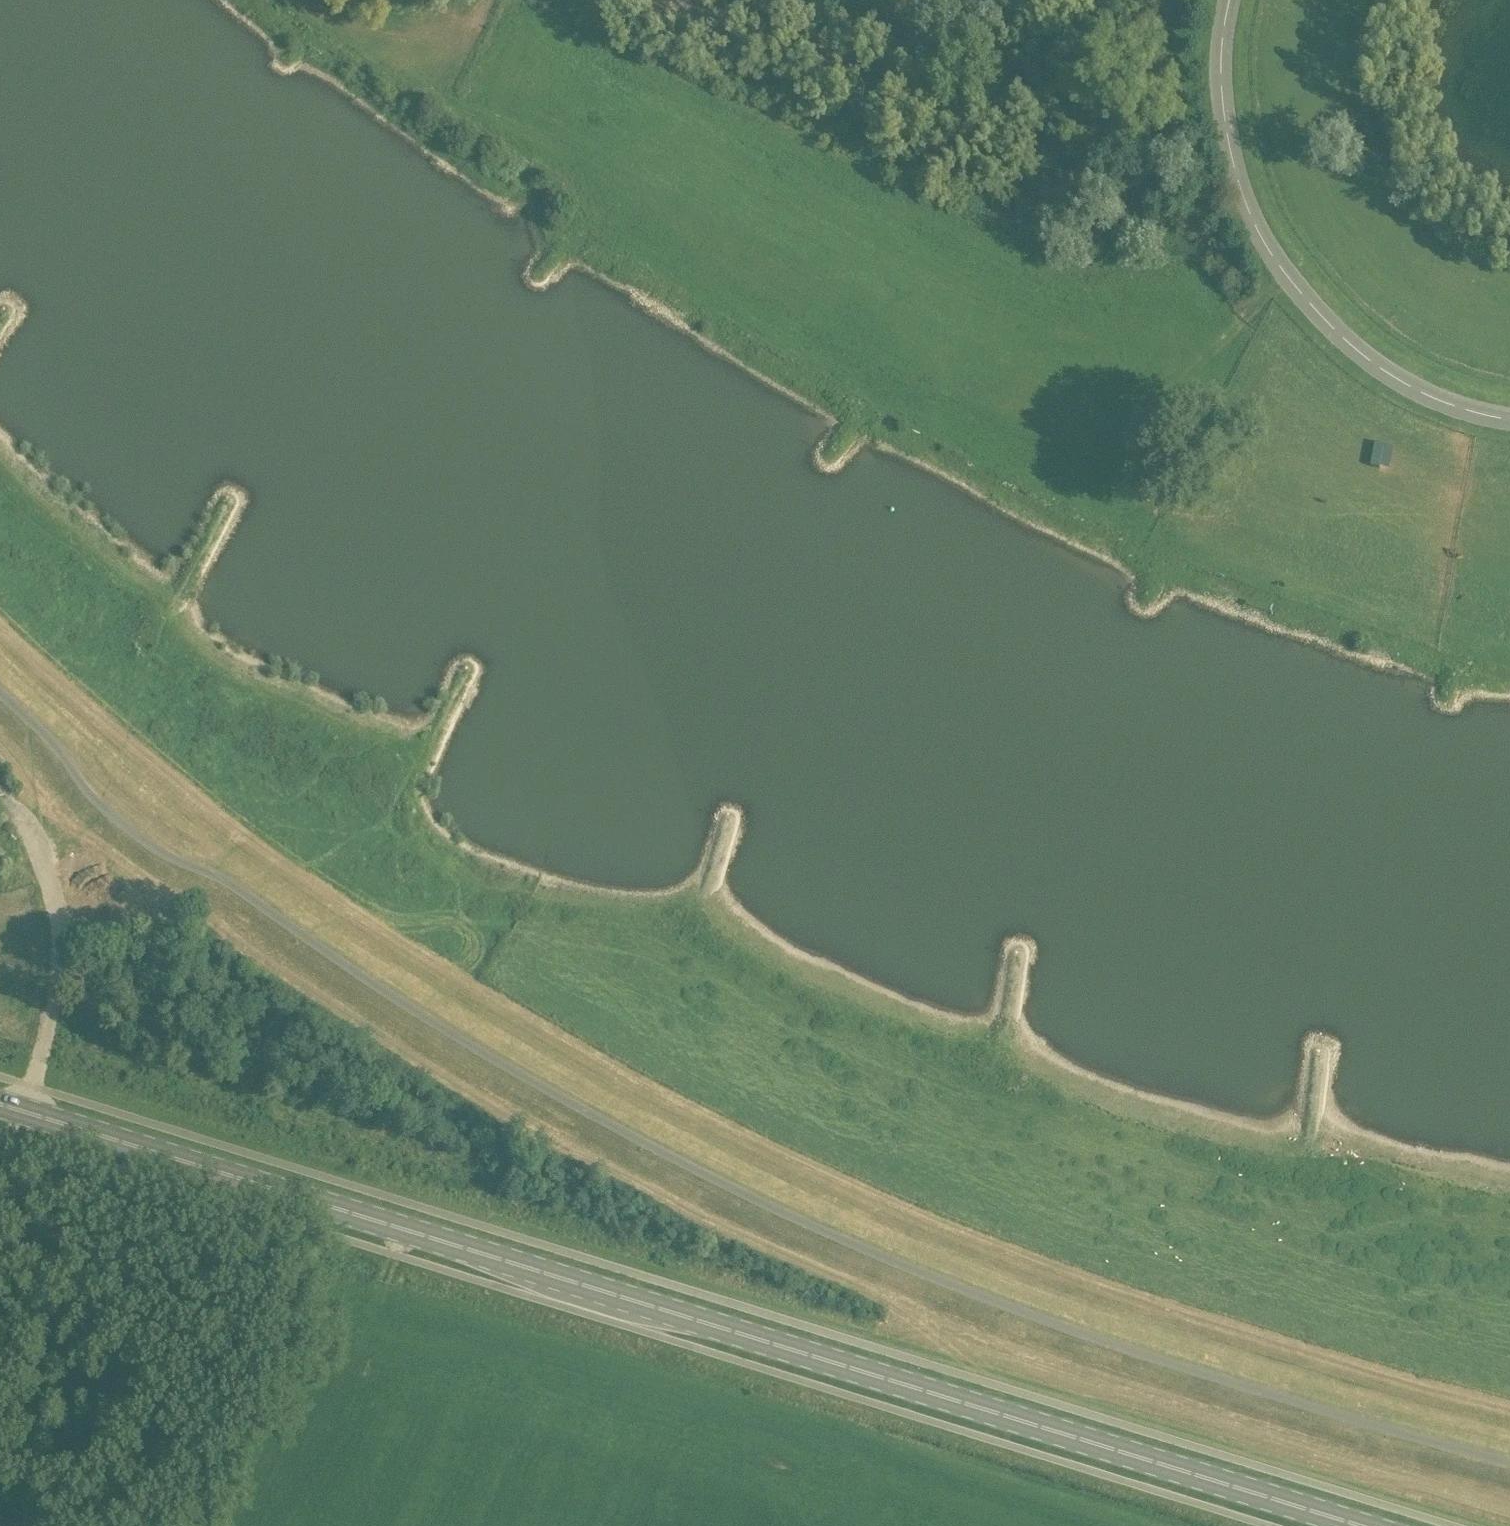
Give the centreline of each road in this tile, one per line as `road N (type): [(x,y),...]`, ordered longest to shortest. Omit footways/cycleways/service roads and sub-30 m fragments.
road 1 (primary): [(0,1100),(1366,1525)]
road 2 (unclassified): [(1231,0),(1223,103),(1237,172),(1265,240),(1332,327),(1384,369),(1439,398),(1509,416)]
road 3 (track): [(36,845),(53,905),(58,974),(43,1046),(18,1105)]

